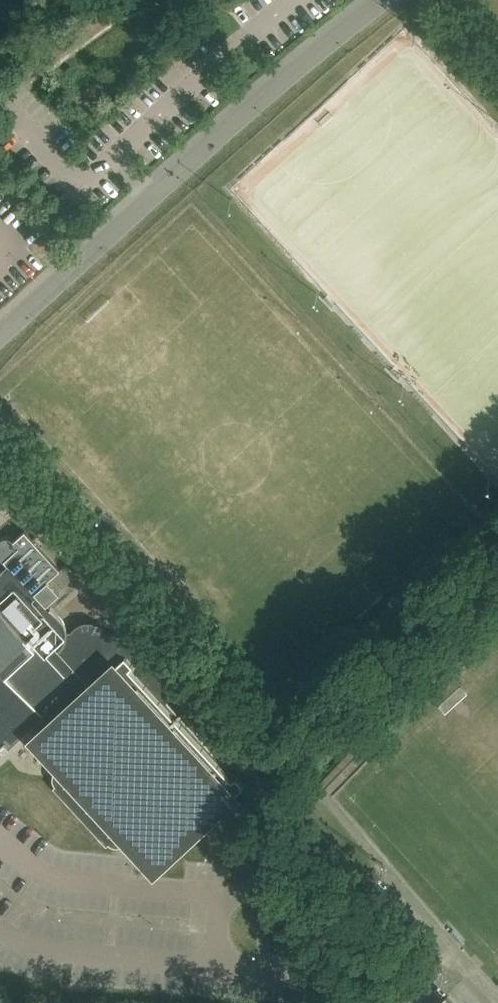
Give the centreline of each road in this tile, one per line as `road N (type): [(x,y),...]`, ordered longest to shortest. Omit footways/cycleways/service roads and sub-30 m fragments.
road 1 (residential): [(382,0),(289,73),(0,335)]
road 2 (residential): [(272,832),(395,1002)]

